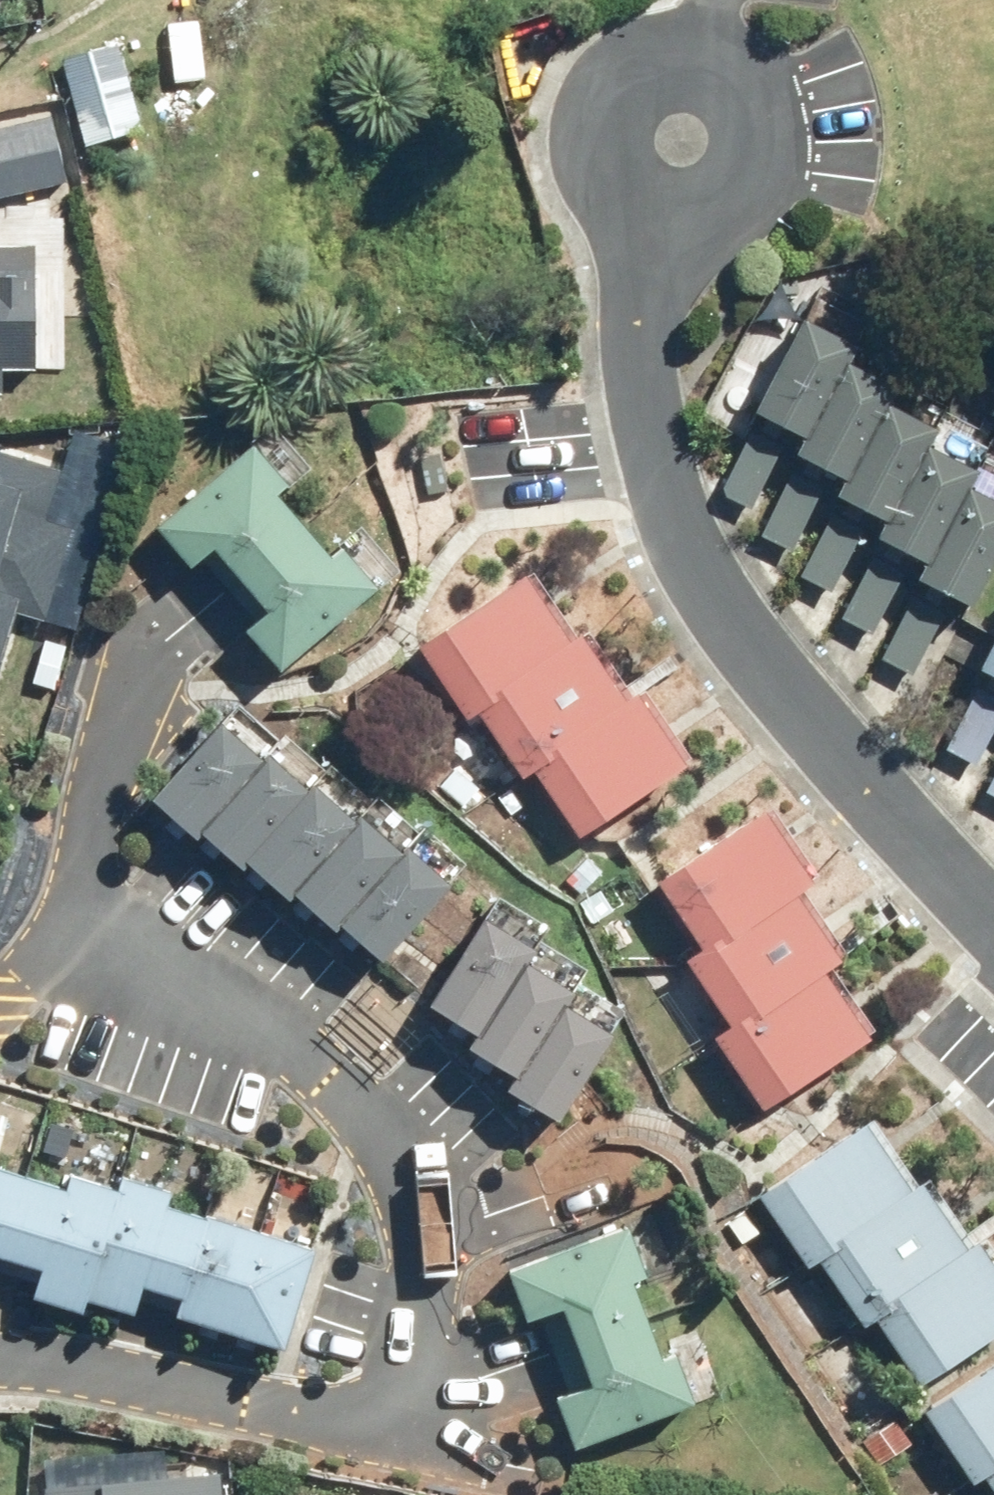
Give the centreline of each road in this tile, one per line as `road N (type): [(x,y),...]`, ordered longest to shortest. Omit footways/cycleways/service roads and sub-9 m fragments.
road 1 (residential): [(680,138),(645,279),(643,380),(672,508),(711,592),(795,713),(993,923)]
road 2 (residential): [(709,0),(680,138)]

